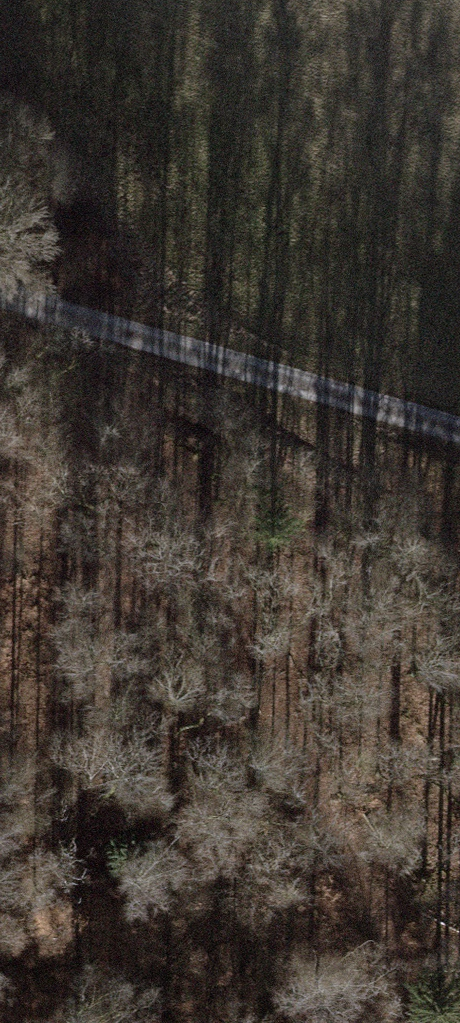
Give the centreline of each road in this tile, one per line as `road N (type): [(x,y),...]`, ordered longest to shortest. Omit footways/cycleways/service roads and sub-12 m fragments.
road 1 (track): [(435,1022),(294,760),(128,389),(10,301)]
road 2 (track): [(459,439),(0,298)]
road 3 (track): [(128,389),(237,445),(459,585)]

